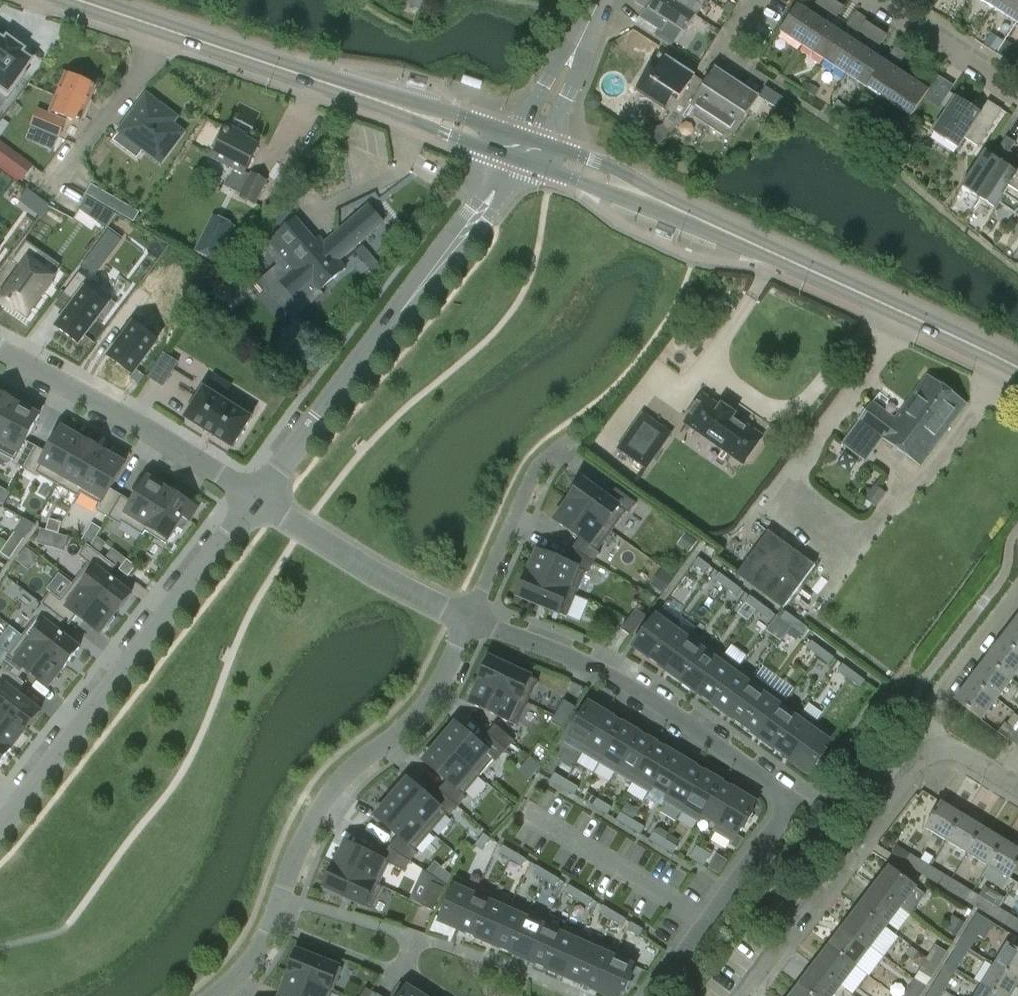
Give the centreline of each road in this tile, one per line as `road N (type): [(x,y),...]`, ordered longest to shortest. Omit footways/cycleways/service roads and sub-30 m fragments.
road 1 (residential): [(469,619),(647,700),(793,803),(651,995)]
road 2 (tertiary): [(1017,367),(644,194),(532,152)]
road 3 (tertiary): [(532,152),(78,0)]
road 4 (residential): [(219,995),(263,951),(316,811),(341,779),(431,705),(469,619)]
road 5 (residential): [(532,152),(256,497)]
road 6 (residential): [(256,497),(0,829)]
road 7 (residential): [(743,995),(905,779),(938,754)]
road 8 (residential): [(0,351),(256,497)]
road 9 (residential): [(256,497),(373,572),(469,619)]
road 10 (residential): [(469,619),(535,470),(565,445)]
road 11 (residential): [(938,754),(931,721),(938,699),(1017,594)]
road 12 (residential): [(1017,96),(873,0)]
road 13 (residential): [(532,152),(601,0)]

